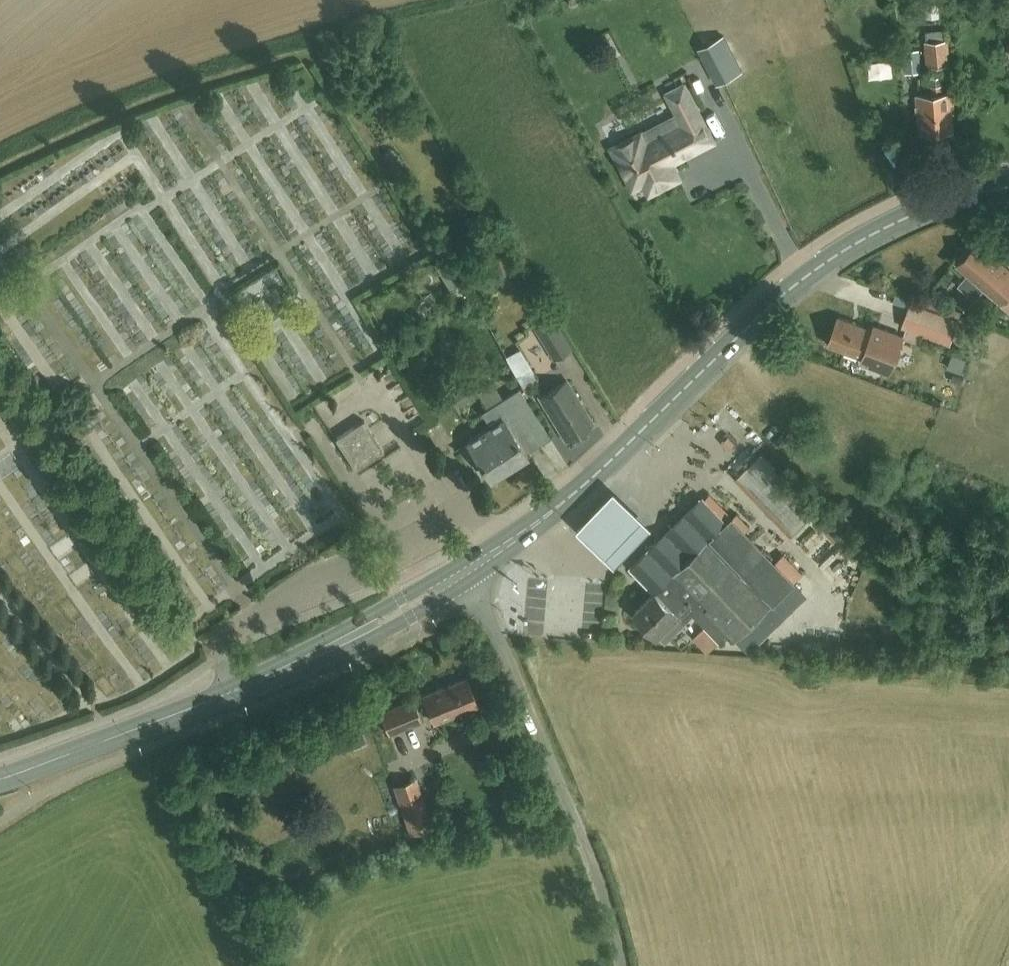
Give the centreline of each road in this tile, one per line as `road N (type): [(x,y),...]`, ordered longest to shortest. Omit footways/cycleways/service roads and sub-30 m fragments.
road 1 (secondary): [(464,574),(575,493),(824,263),(941,202),(1008,189)]
road 2 (secondary): [(0,780),(232,694),(464,574)]
road 3 (unclassified): [(623,965),(585,841),(464,574)]

